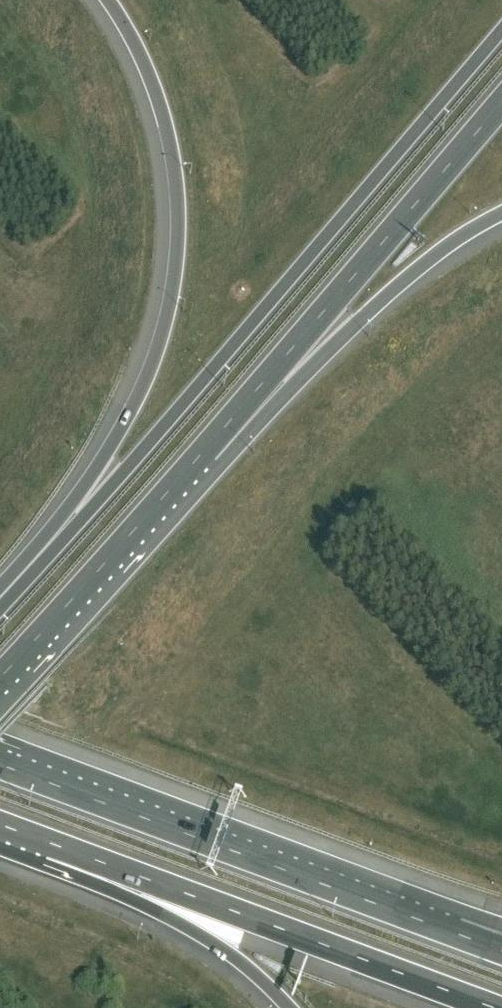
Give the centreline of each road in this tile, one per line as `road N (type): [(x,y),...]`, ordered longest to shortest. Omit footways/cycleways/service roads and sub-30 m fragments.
road 1 (trunk): [(501,30),(49,555)]
road 2 (motorway): [(109,0),(163,114),(175,163),(176,265),(149,372),(49,555)]
road 3 (motorway): [(455,933),(0,764)]
road 4 (motorway): [(50,844),(493,1007)]
road 5 (trunk): [(205,450),(501,104)]
road 6 (motorway): [(205,450),(416,269),(501,215)]
road 7 (trunk): [(0,679),(205,450)]
road 8 (motorway): [(50,844),(231,956),(288,1007)]

